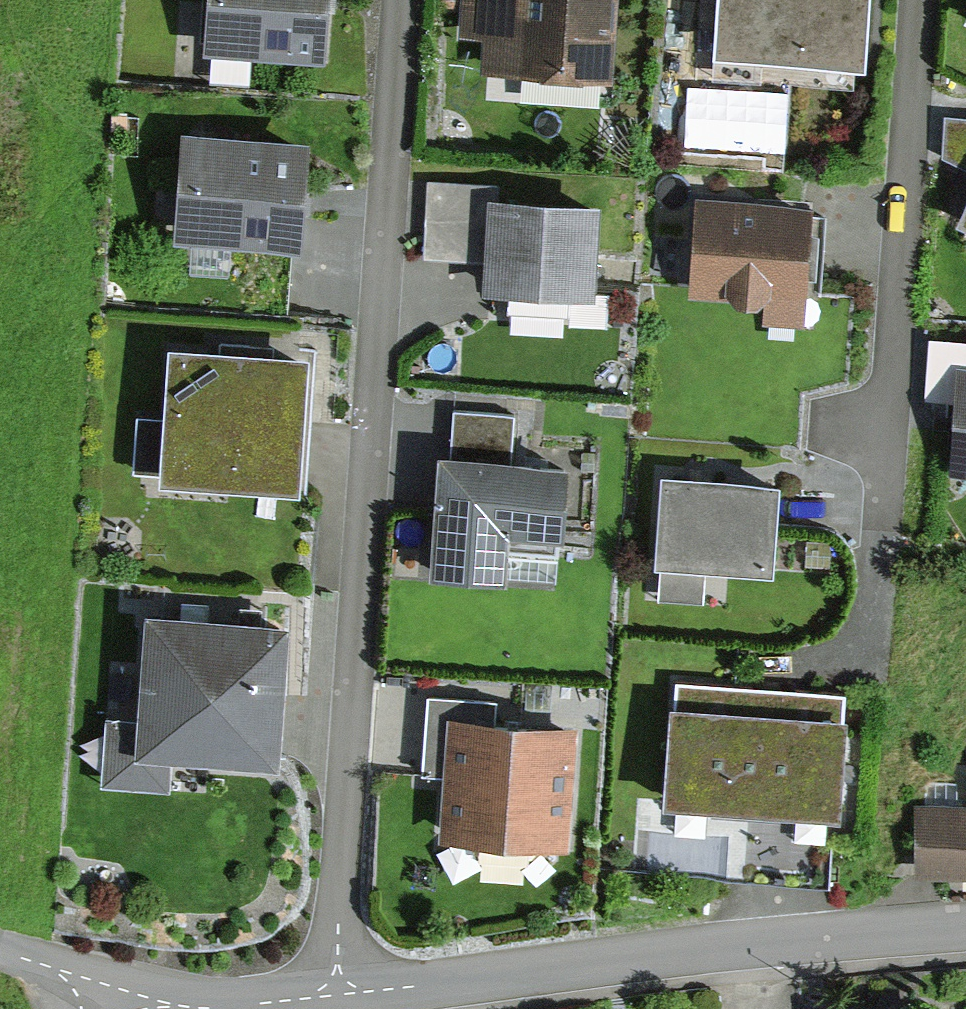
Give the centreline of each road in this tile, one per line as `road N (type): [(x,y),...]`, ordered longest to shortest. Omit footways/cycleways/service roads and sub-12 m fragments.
road 1 (residential): [(337,996),(401,0)]
road 2 (residential): [(915,0),(867,655)]
road 3 (residential): [(965,926),(337,996)]
road 4 (residential): [(337,996),(223,1008),(109,994)]

